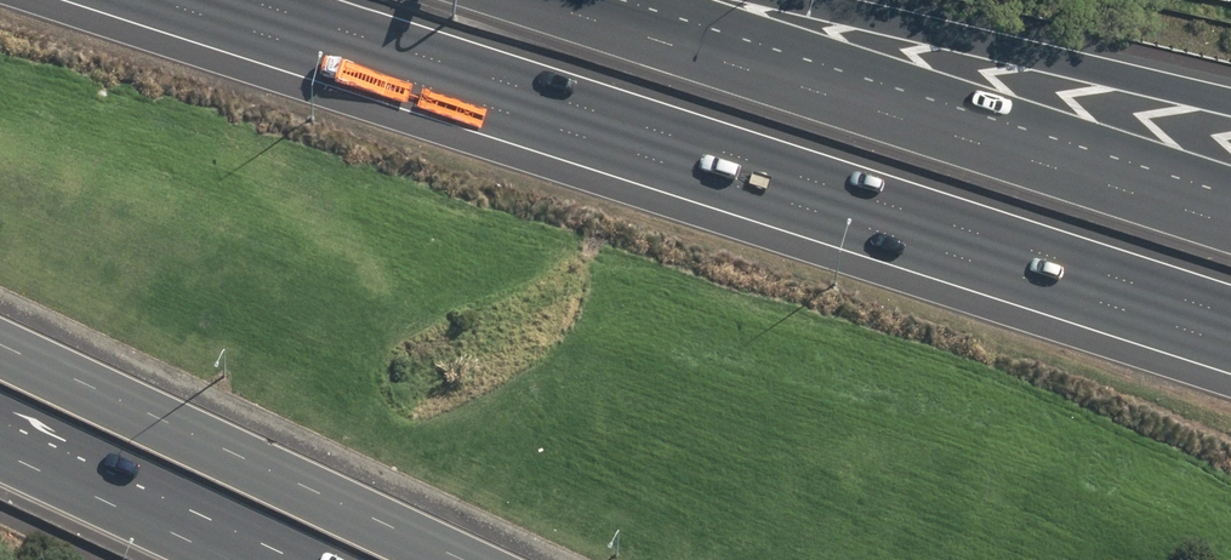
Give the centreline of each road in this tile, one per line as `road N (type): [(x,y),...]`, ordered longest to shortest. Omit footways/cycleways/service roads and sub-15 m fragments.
road 1 (motorway): [(1230,317),(250,0)]
road 2 (motorway): [(527,0),(1230,228)]
road 3 (primary): [(0,343),(468,559)]
road 4 (motorway): [(790,0),(1230,104)]
road 5 (primary): [(266,559),(0,437)]

